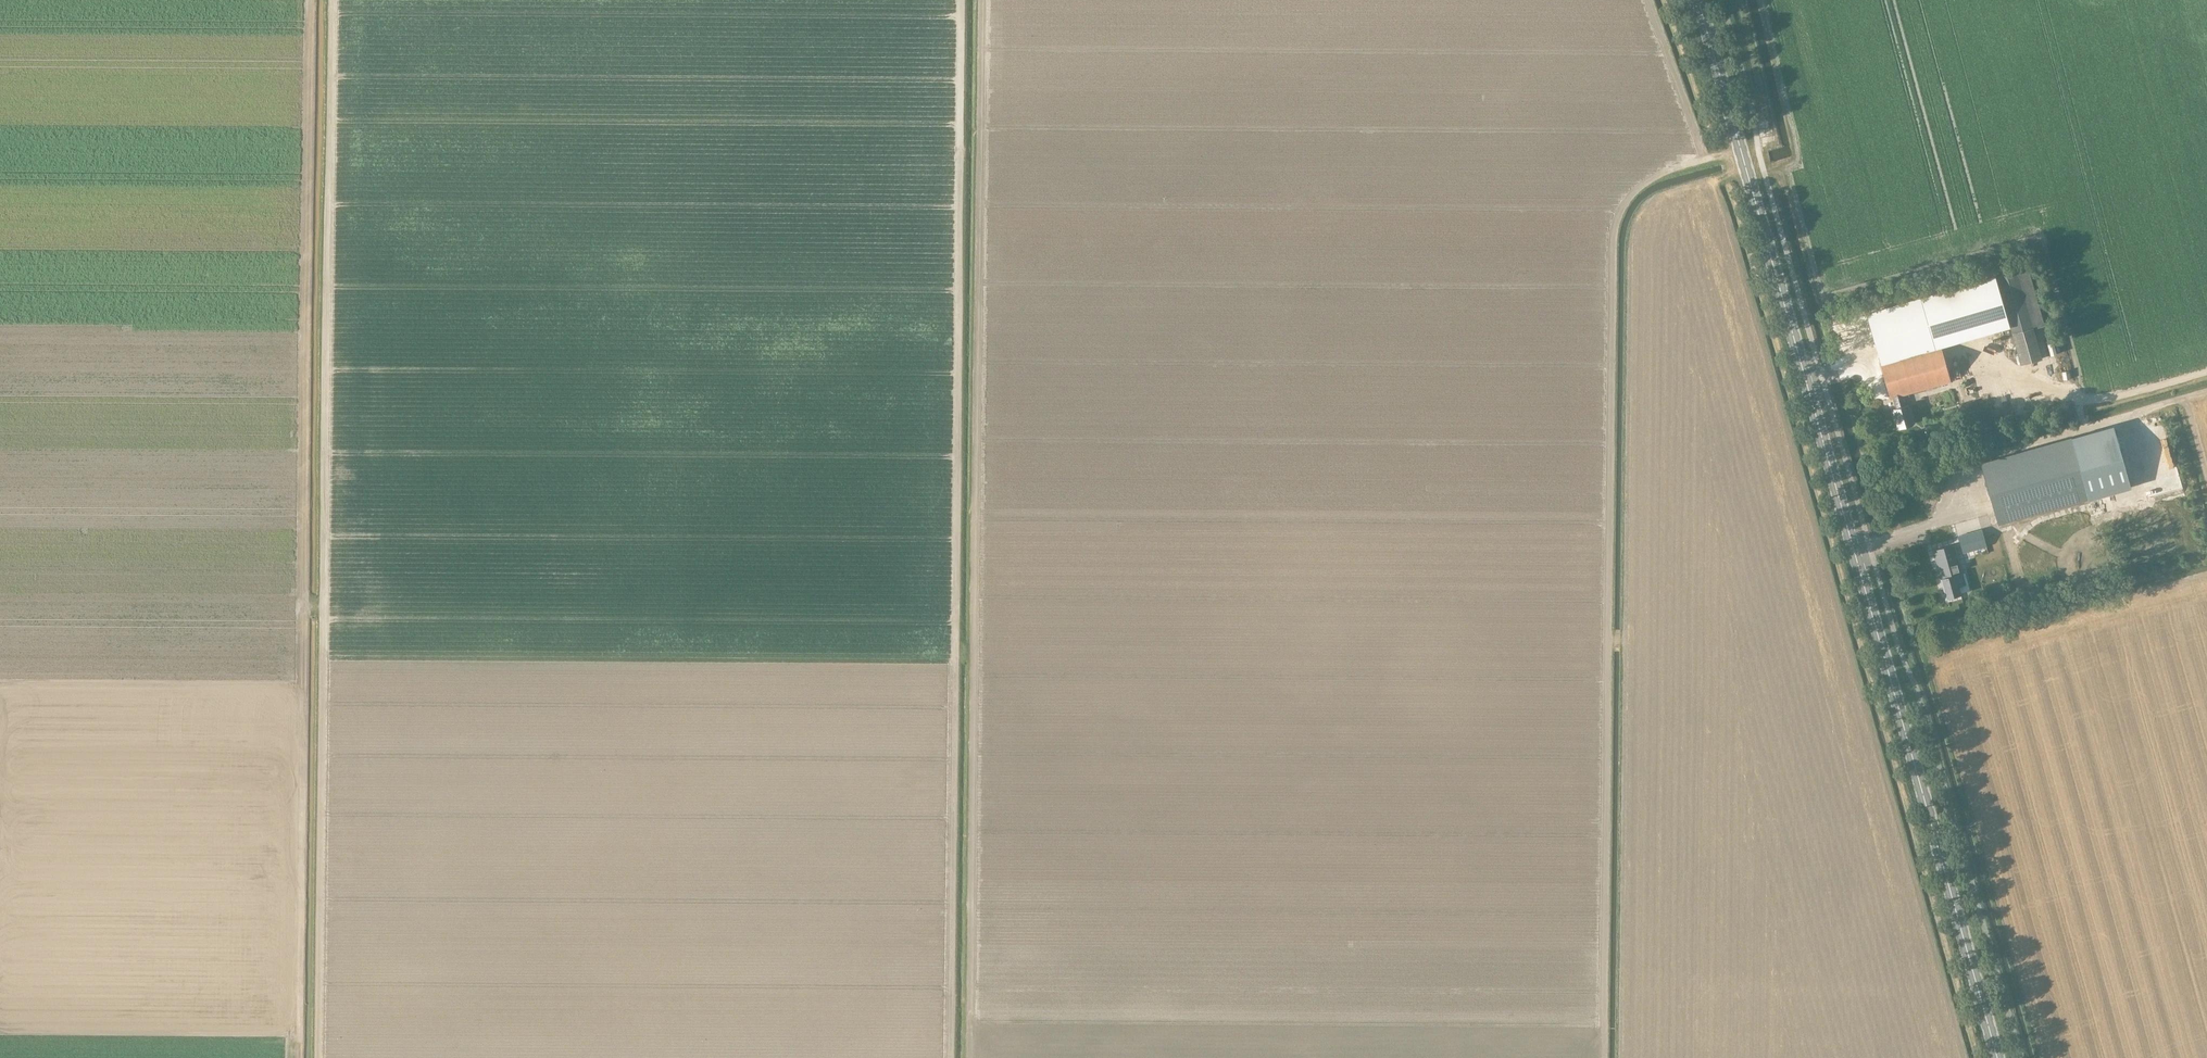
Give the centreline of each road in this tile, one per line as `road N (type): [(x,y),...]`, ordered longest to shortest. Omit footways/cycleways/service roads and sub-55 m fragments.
road 1 (secondary): [(1997,1057),(1698,0)]
road 2 (track): [(1981,456),(2206,394)]

